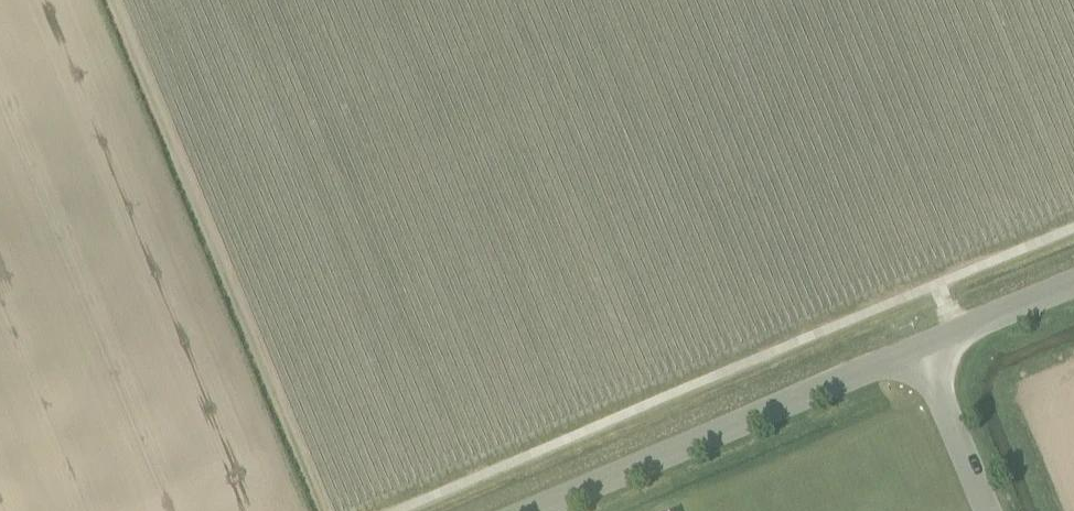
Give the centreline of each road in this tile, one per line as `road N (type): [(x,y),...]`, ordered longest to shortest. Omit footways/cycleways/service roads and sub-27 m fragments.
road 1 (track): [(1073,229),(403,510)]
road 2 (track): [(112,0),(323,510)]
road 3 (unclassified): [(545,510),(922,354)]
road 4 (unclassified): [(987,510),(922,354)]
road 5 (unclassified): [(1073,290),(922,354)]

